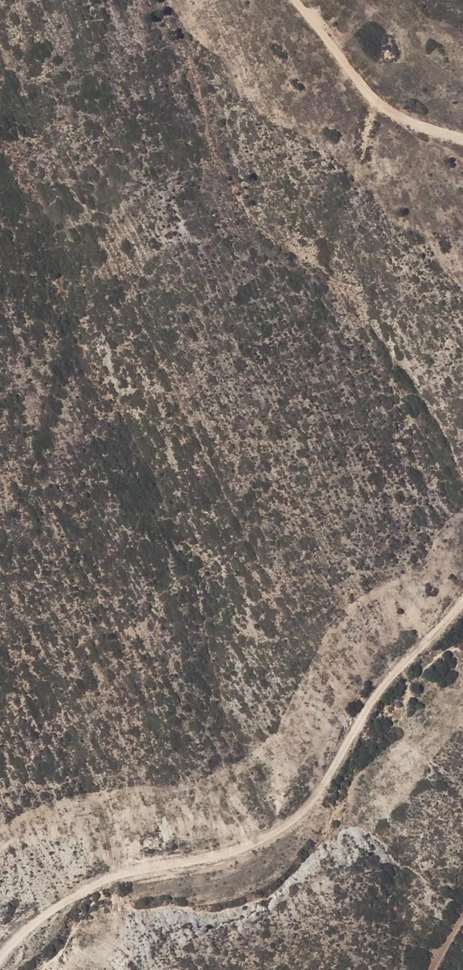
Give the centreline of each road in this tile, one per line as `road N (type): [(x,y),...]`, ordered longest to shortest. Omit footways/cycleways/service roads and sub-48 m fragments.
road 1 (track): [(0,949),(22,923),(82,886),(219,844),(300,808),(385,682),(462,599)]
road 2 (track): [(462,138),(370,108),(292,0)]

